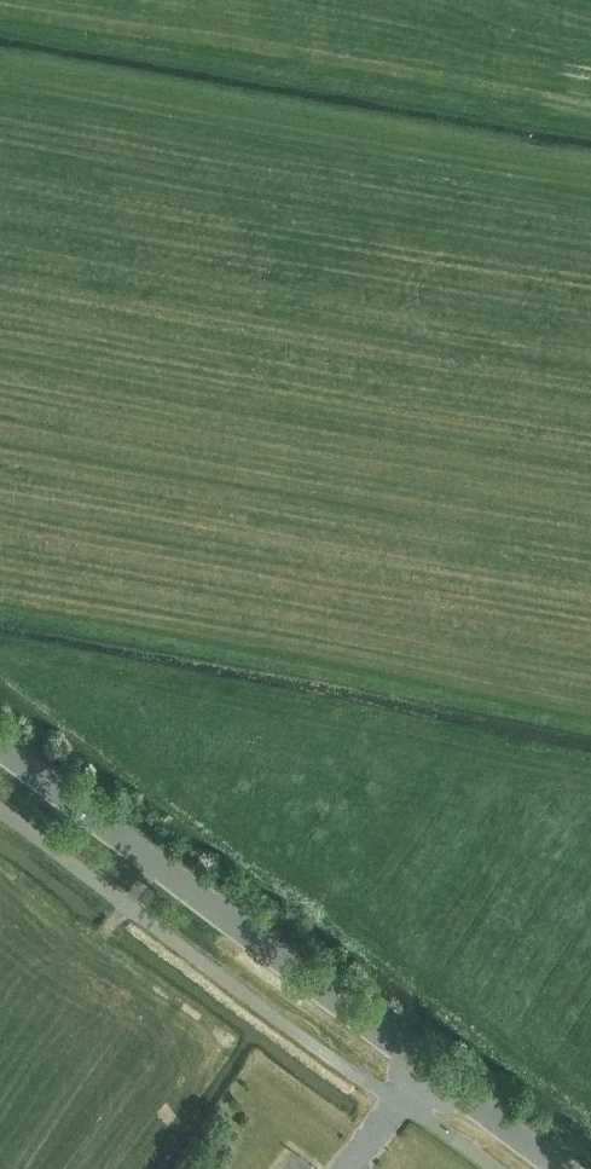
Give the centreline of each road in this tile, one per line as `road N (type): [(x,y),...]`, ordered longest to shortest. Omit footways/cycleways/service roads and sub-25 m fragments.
road 1 (tertiary): [(425,1065),(0,746)]
road 2 (tertiary): [(563,1168),(425,1065)]

